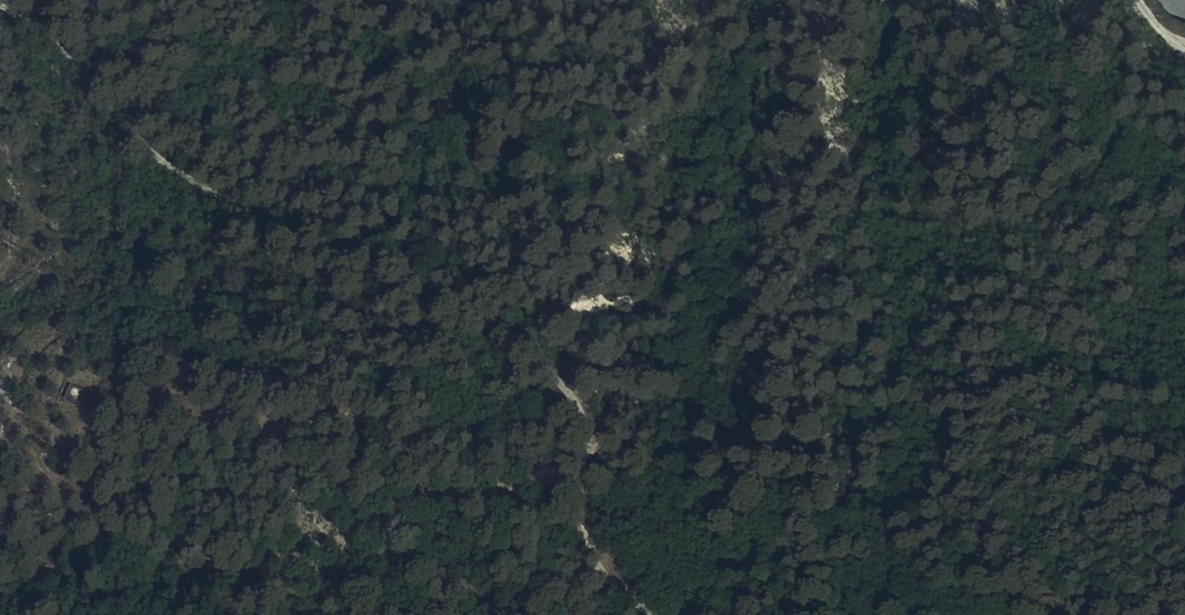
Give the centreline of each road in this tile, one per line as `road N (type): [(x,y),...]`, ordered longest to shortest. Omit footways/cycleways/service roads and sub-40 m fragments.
road 1 (track): [(649,614),(605,575),(587,537),(585,477),(597,430),(589,404),(562,378),(151,153),(53,43),(0,4)]

